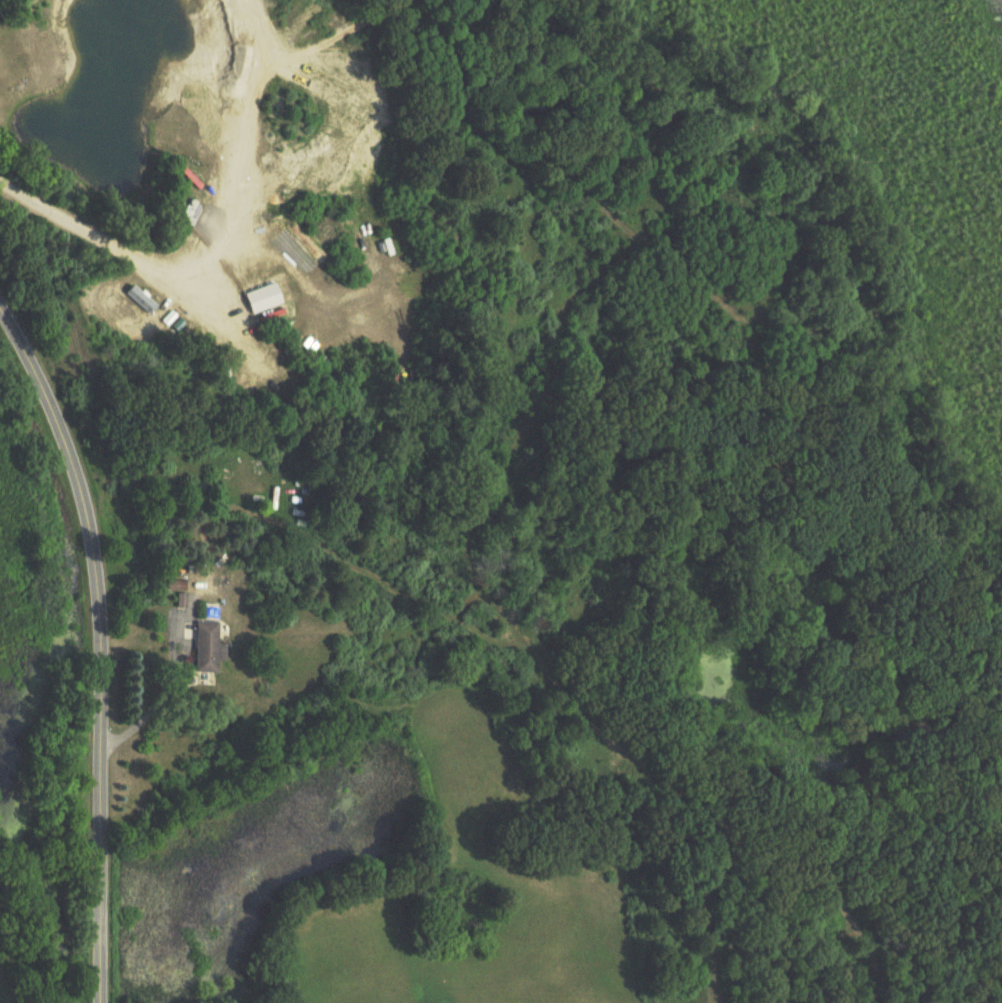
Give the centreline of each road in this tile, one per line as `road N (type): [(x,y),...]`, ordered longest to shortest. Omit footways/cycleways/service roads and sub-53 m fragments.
road 1 (tertiary): [(98,1002),(103,714),(93,568),(78,478),(0,317)]

